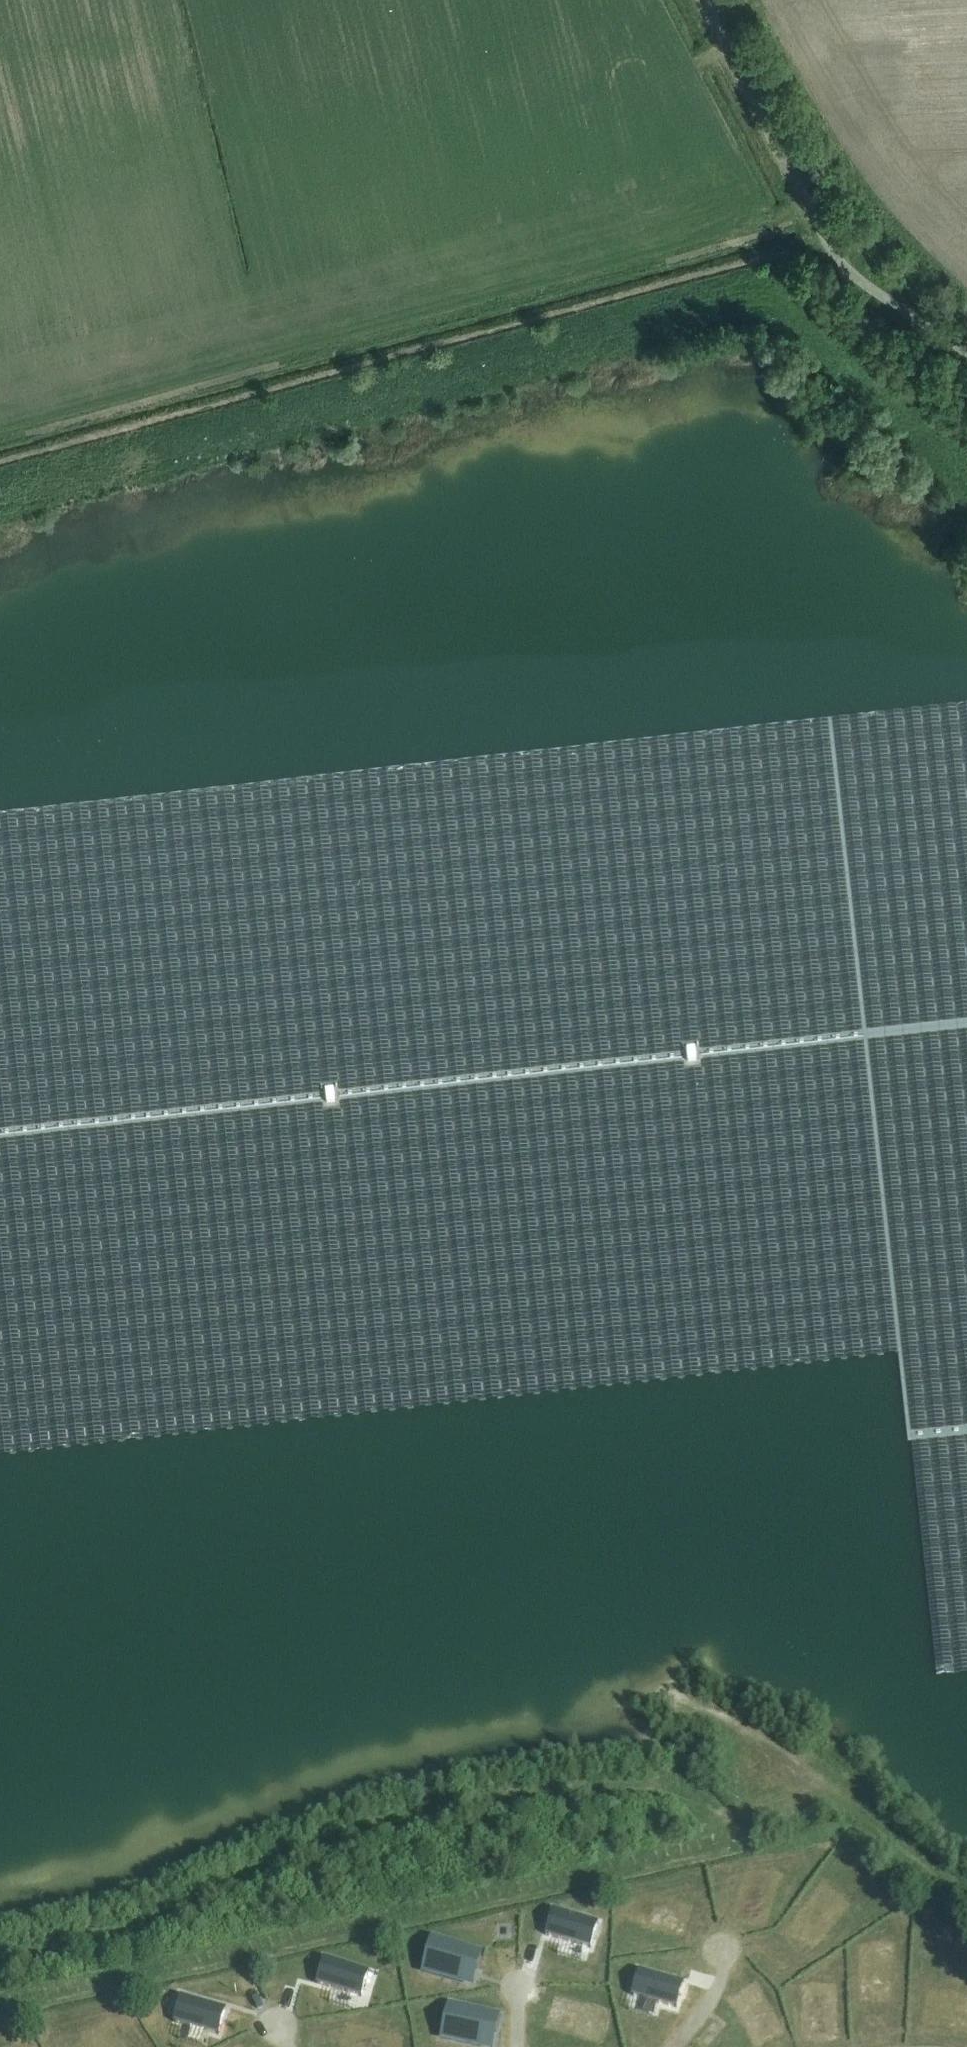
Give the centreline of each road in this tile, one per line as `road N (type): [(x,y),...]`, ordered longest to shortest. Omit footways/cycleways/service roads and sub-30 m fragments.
road 1 (unclassified): [(843,264),(706,0)]

